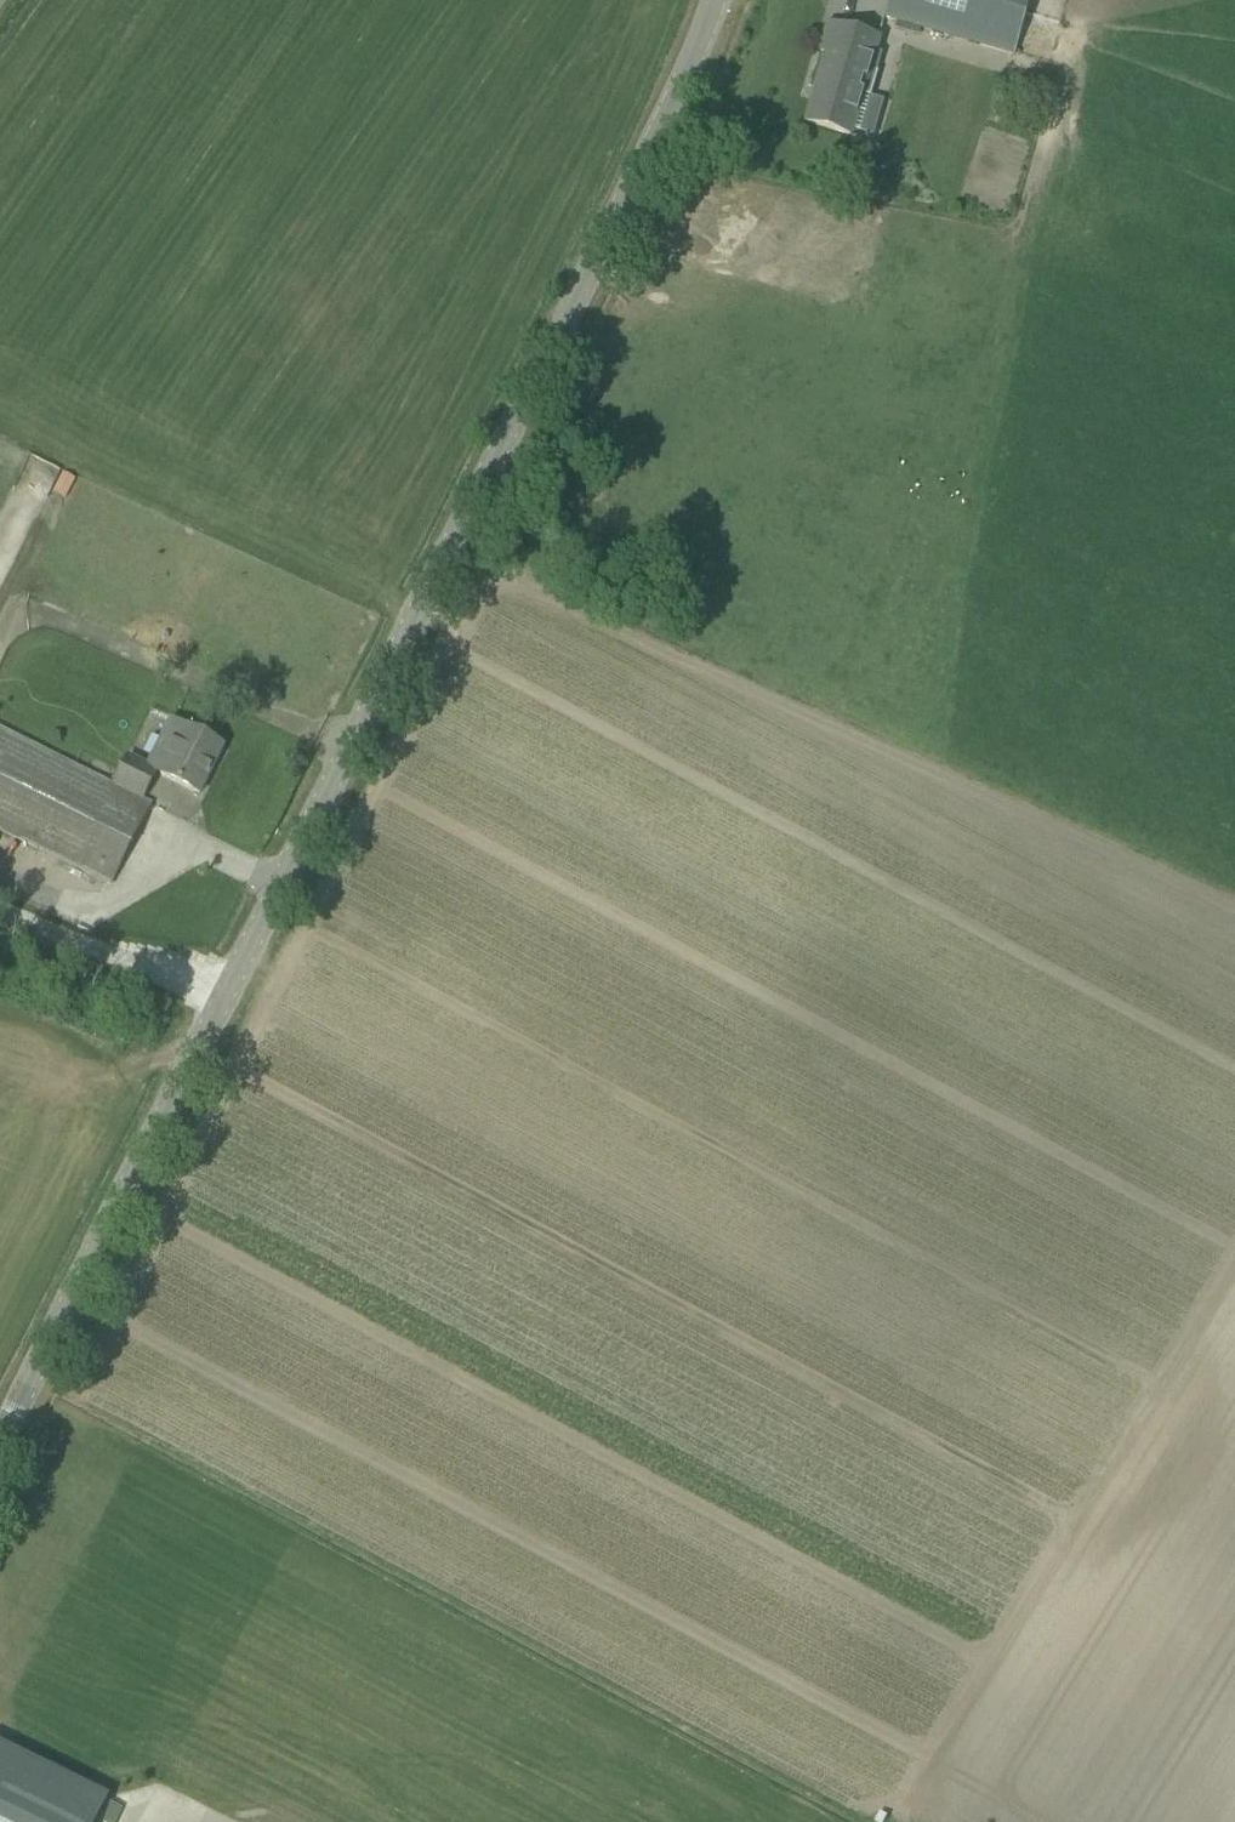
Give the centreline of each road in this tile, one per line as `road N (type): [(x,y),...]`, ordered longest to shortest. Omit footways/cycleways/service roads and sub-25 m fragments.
road 1 (tertiary): [(0,1419),(694,37),(704,0)]

